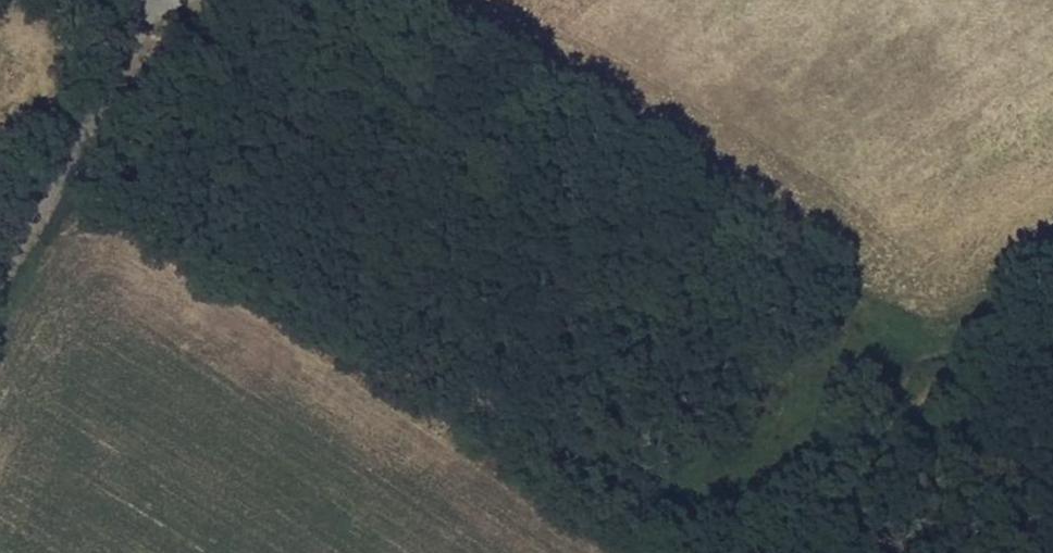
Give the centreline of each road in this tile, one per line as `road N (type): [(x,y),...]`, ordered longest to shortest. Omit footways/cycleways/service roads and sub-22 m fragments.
road 1 (unclassified): [(0,275),(137,32),(146,0)]

